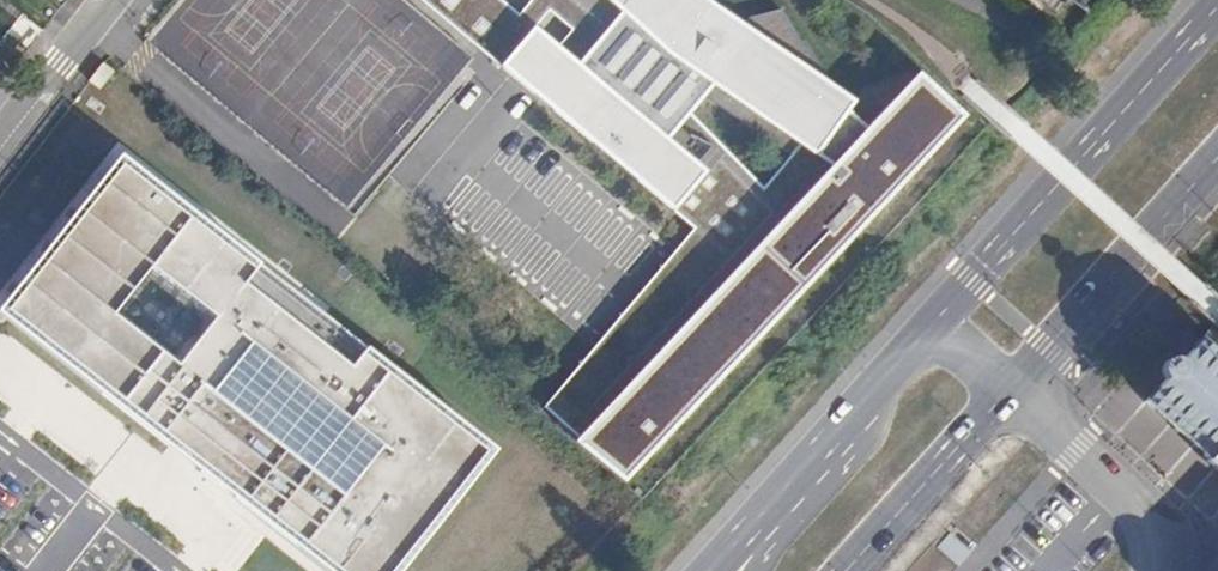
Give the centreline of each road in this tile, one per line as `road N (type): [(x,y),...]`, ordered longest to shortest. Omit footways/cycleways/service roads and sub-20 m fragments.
road 1 (primary): [(1217,8),(909,352)]
road 2 (primary): [(1012,389),(1217,156)]
road 3 (primary): [(848,570),(1012,389)]
road 4 (residential): [(1162,570),(1166,551),(1153,528),(1012,389)]
road 5 (primary): [(909,352),(767,516)]
road 6 (unclassified): [(0,137),(111,0)]

